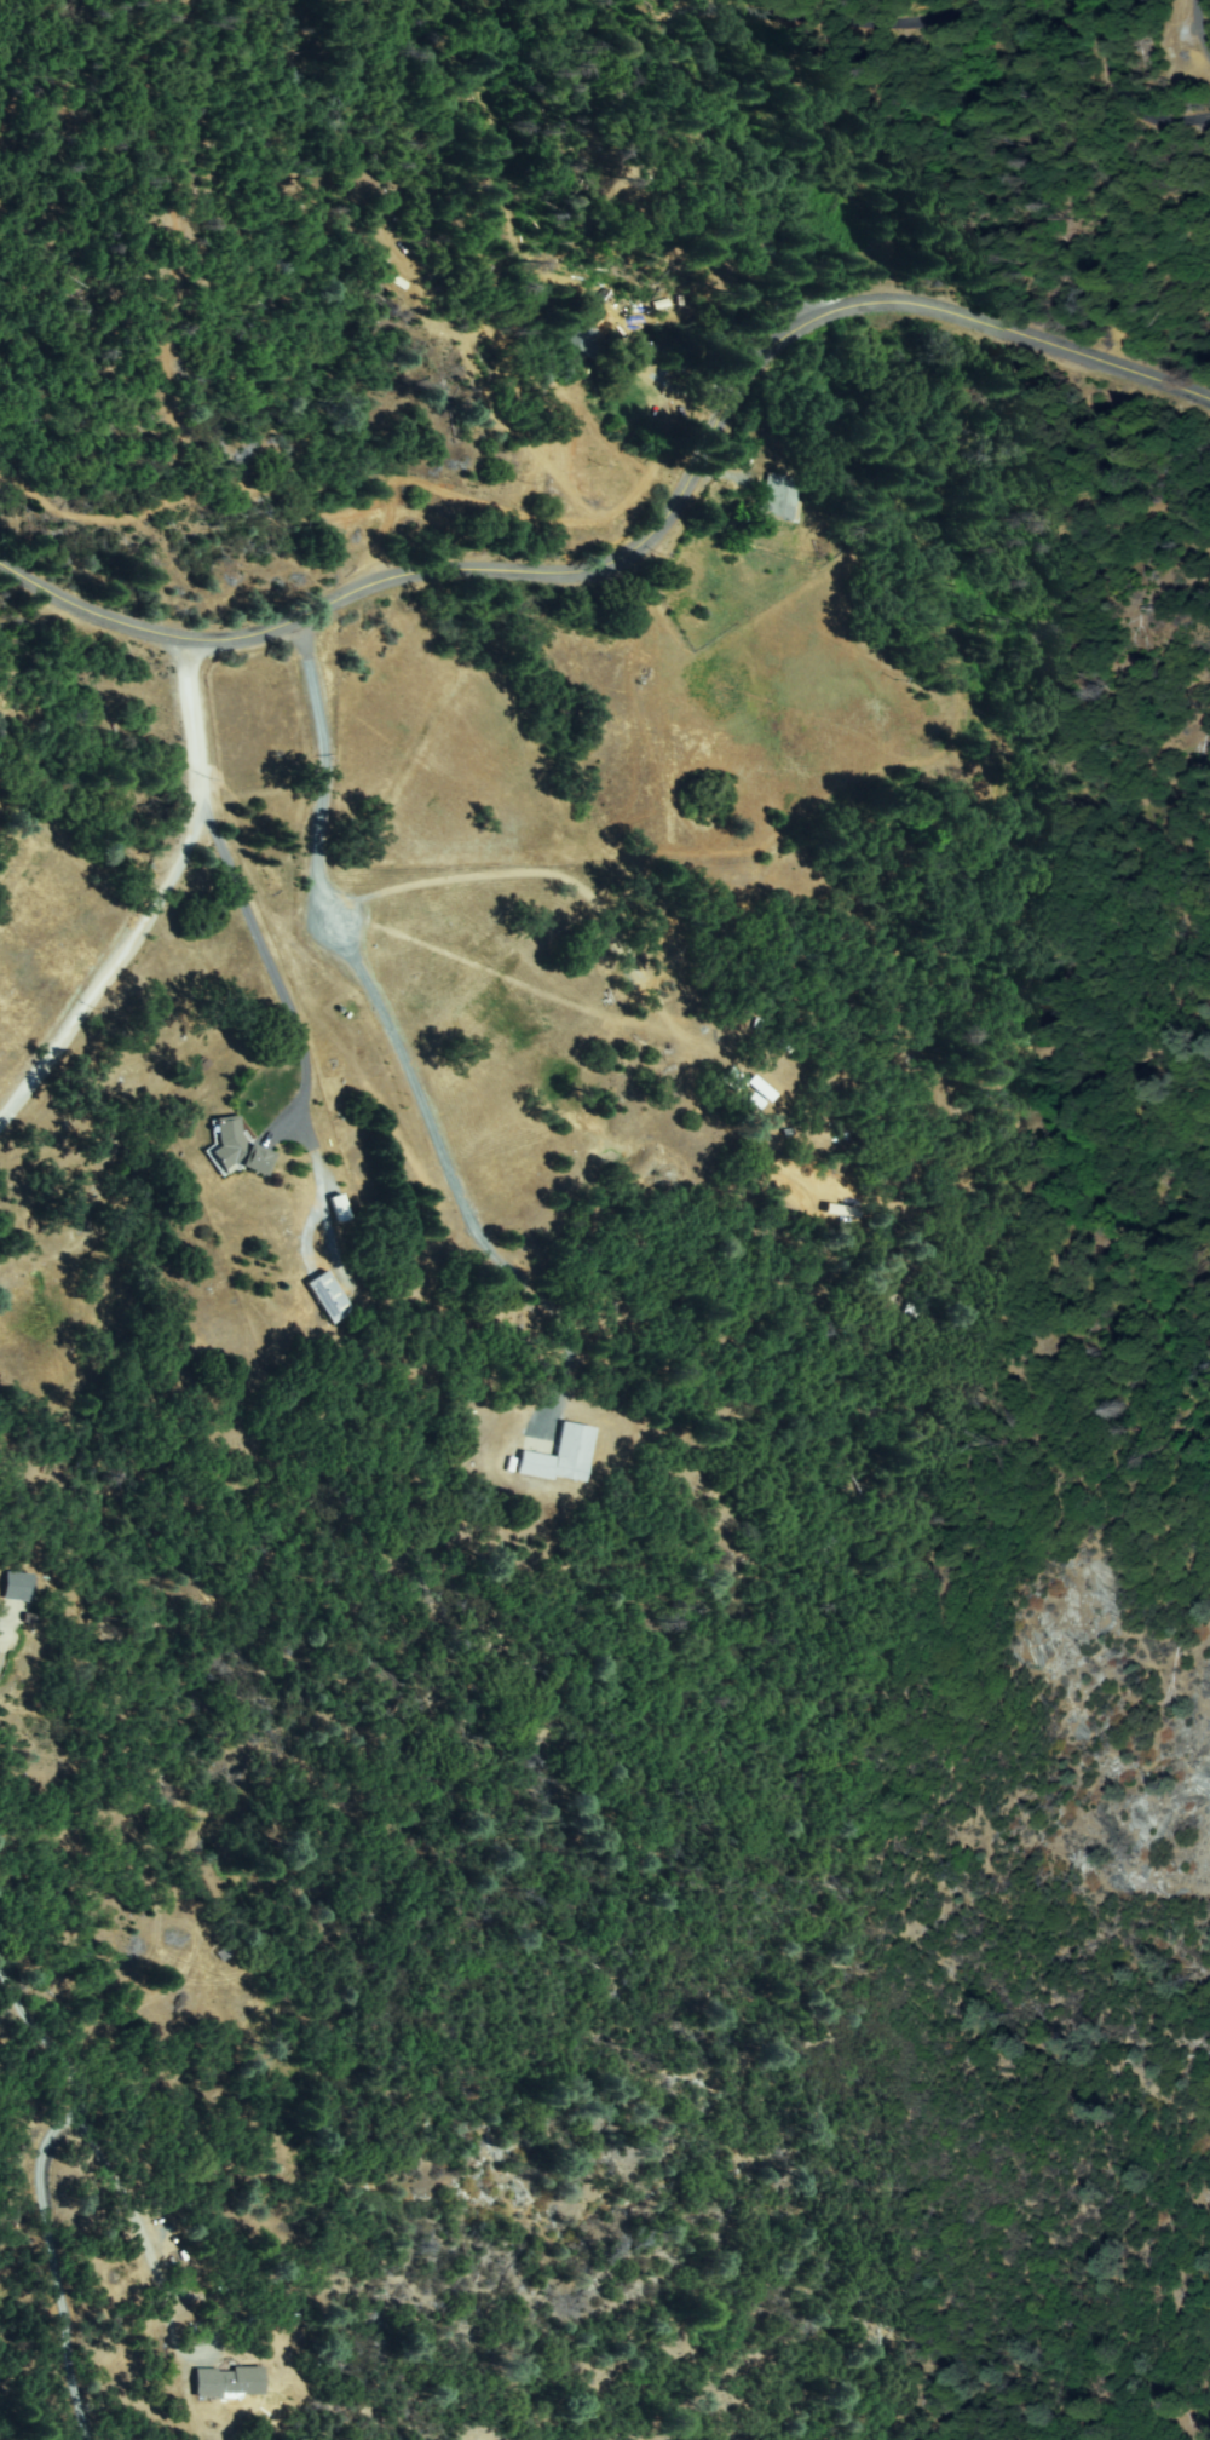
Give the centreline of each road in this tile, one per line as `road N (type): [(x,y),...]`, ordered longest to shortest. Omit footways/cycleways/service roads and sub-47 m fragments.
road 1 (tertiary): [(1209,401),(953,312),(889,303),(852,307),(812,321),(760,362),(666,519),(636,547),(595,566),(432,571),(249,632),(182,635),(116,618),(0,561)]
road 2 (residential): [(812,321),(774,226),(692,77),(691,35),(726,13),(899,17),(960,0)]
road 3 (residential): [(182,635),(192,823),(137,930),(0,1115)]
road 4 (residential): [(1103,0),(1114,70),(1134,105),(1165,117),(1209,114)]

